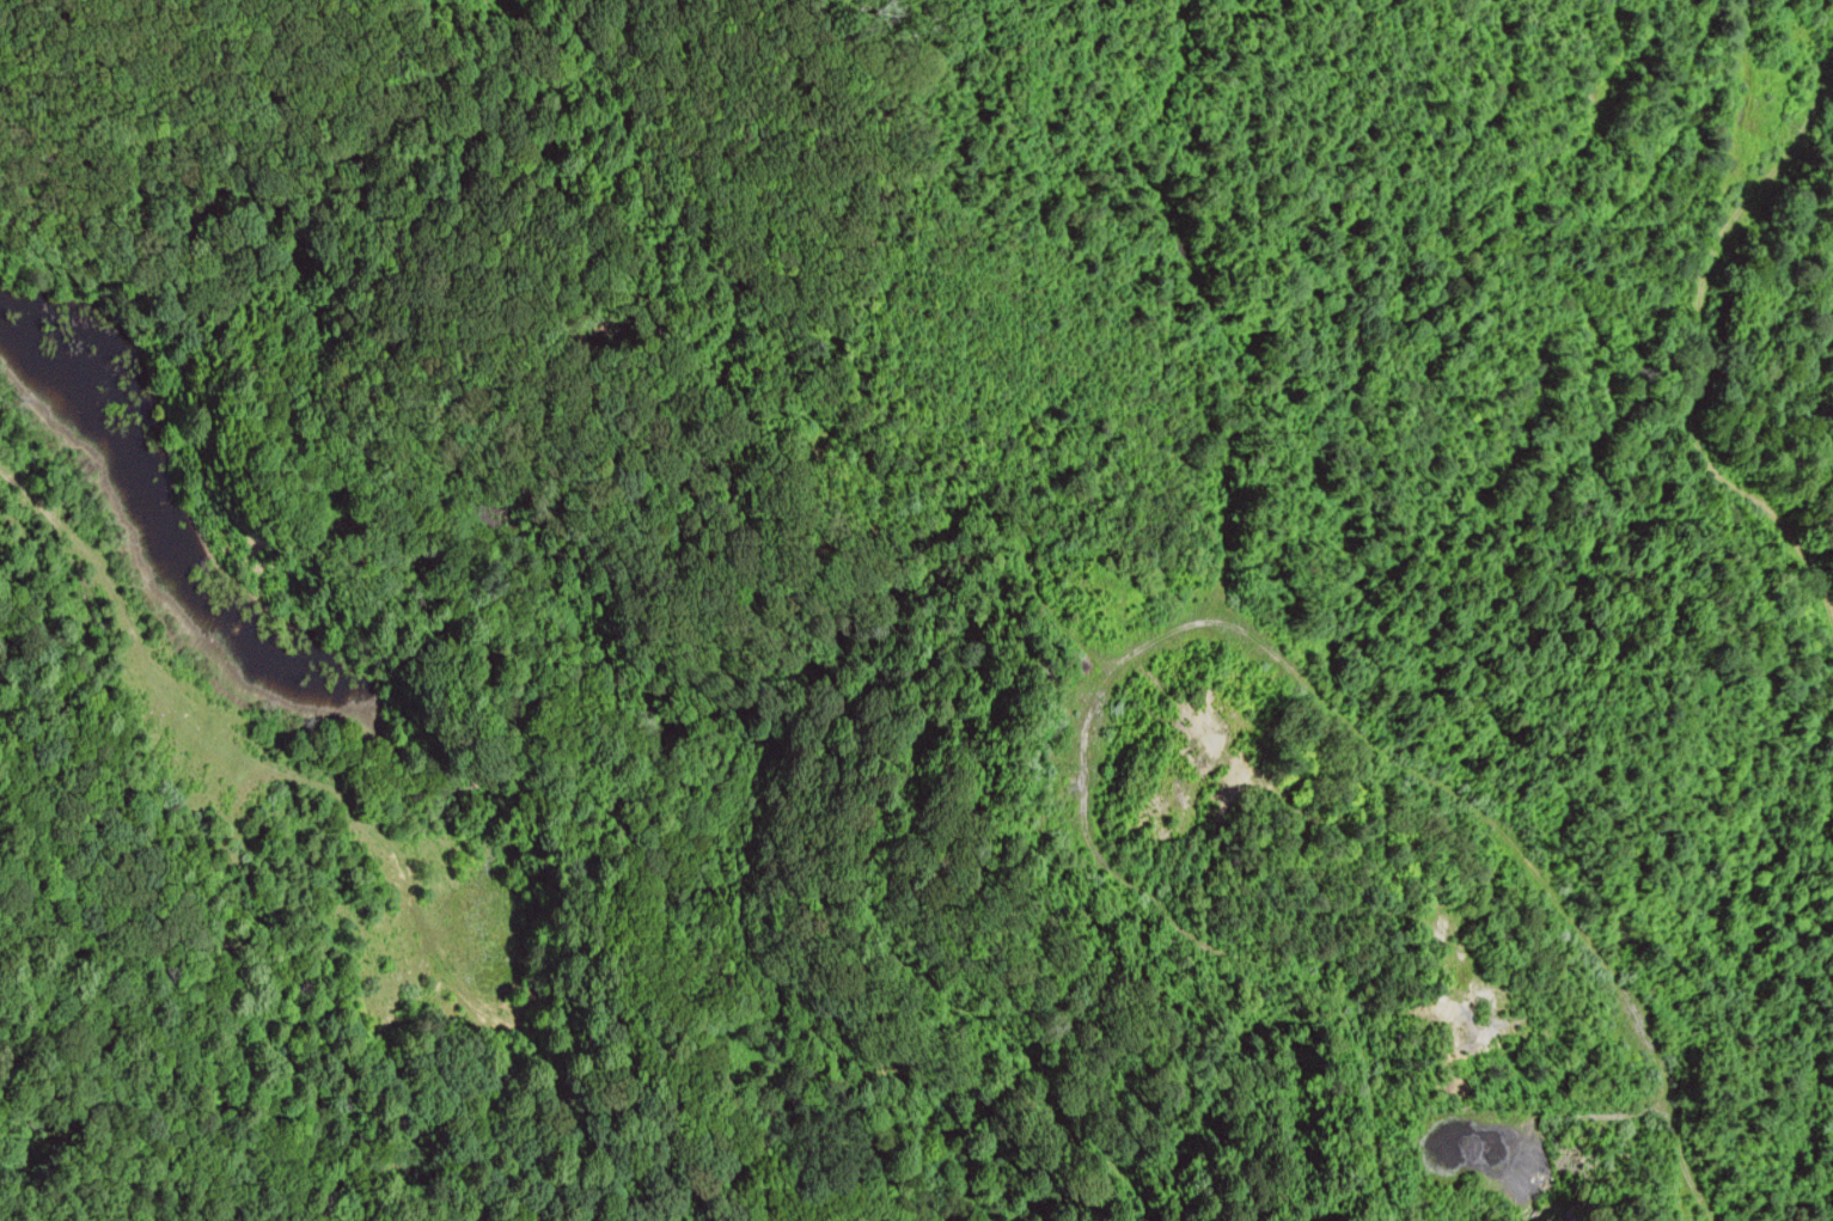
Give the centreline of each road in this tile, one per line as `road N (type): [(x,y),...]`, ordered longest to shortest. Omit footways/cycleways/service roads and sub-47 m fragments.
road 1 (residential): [(714,1220),(570,1111),(505,1002),(446,982),(372,832),(276,756),(231,758),(172,715),(139,671),(88,551),(0,472)]

